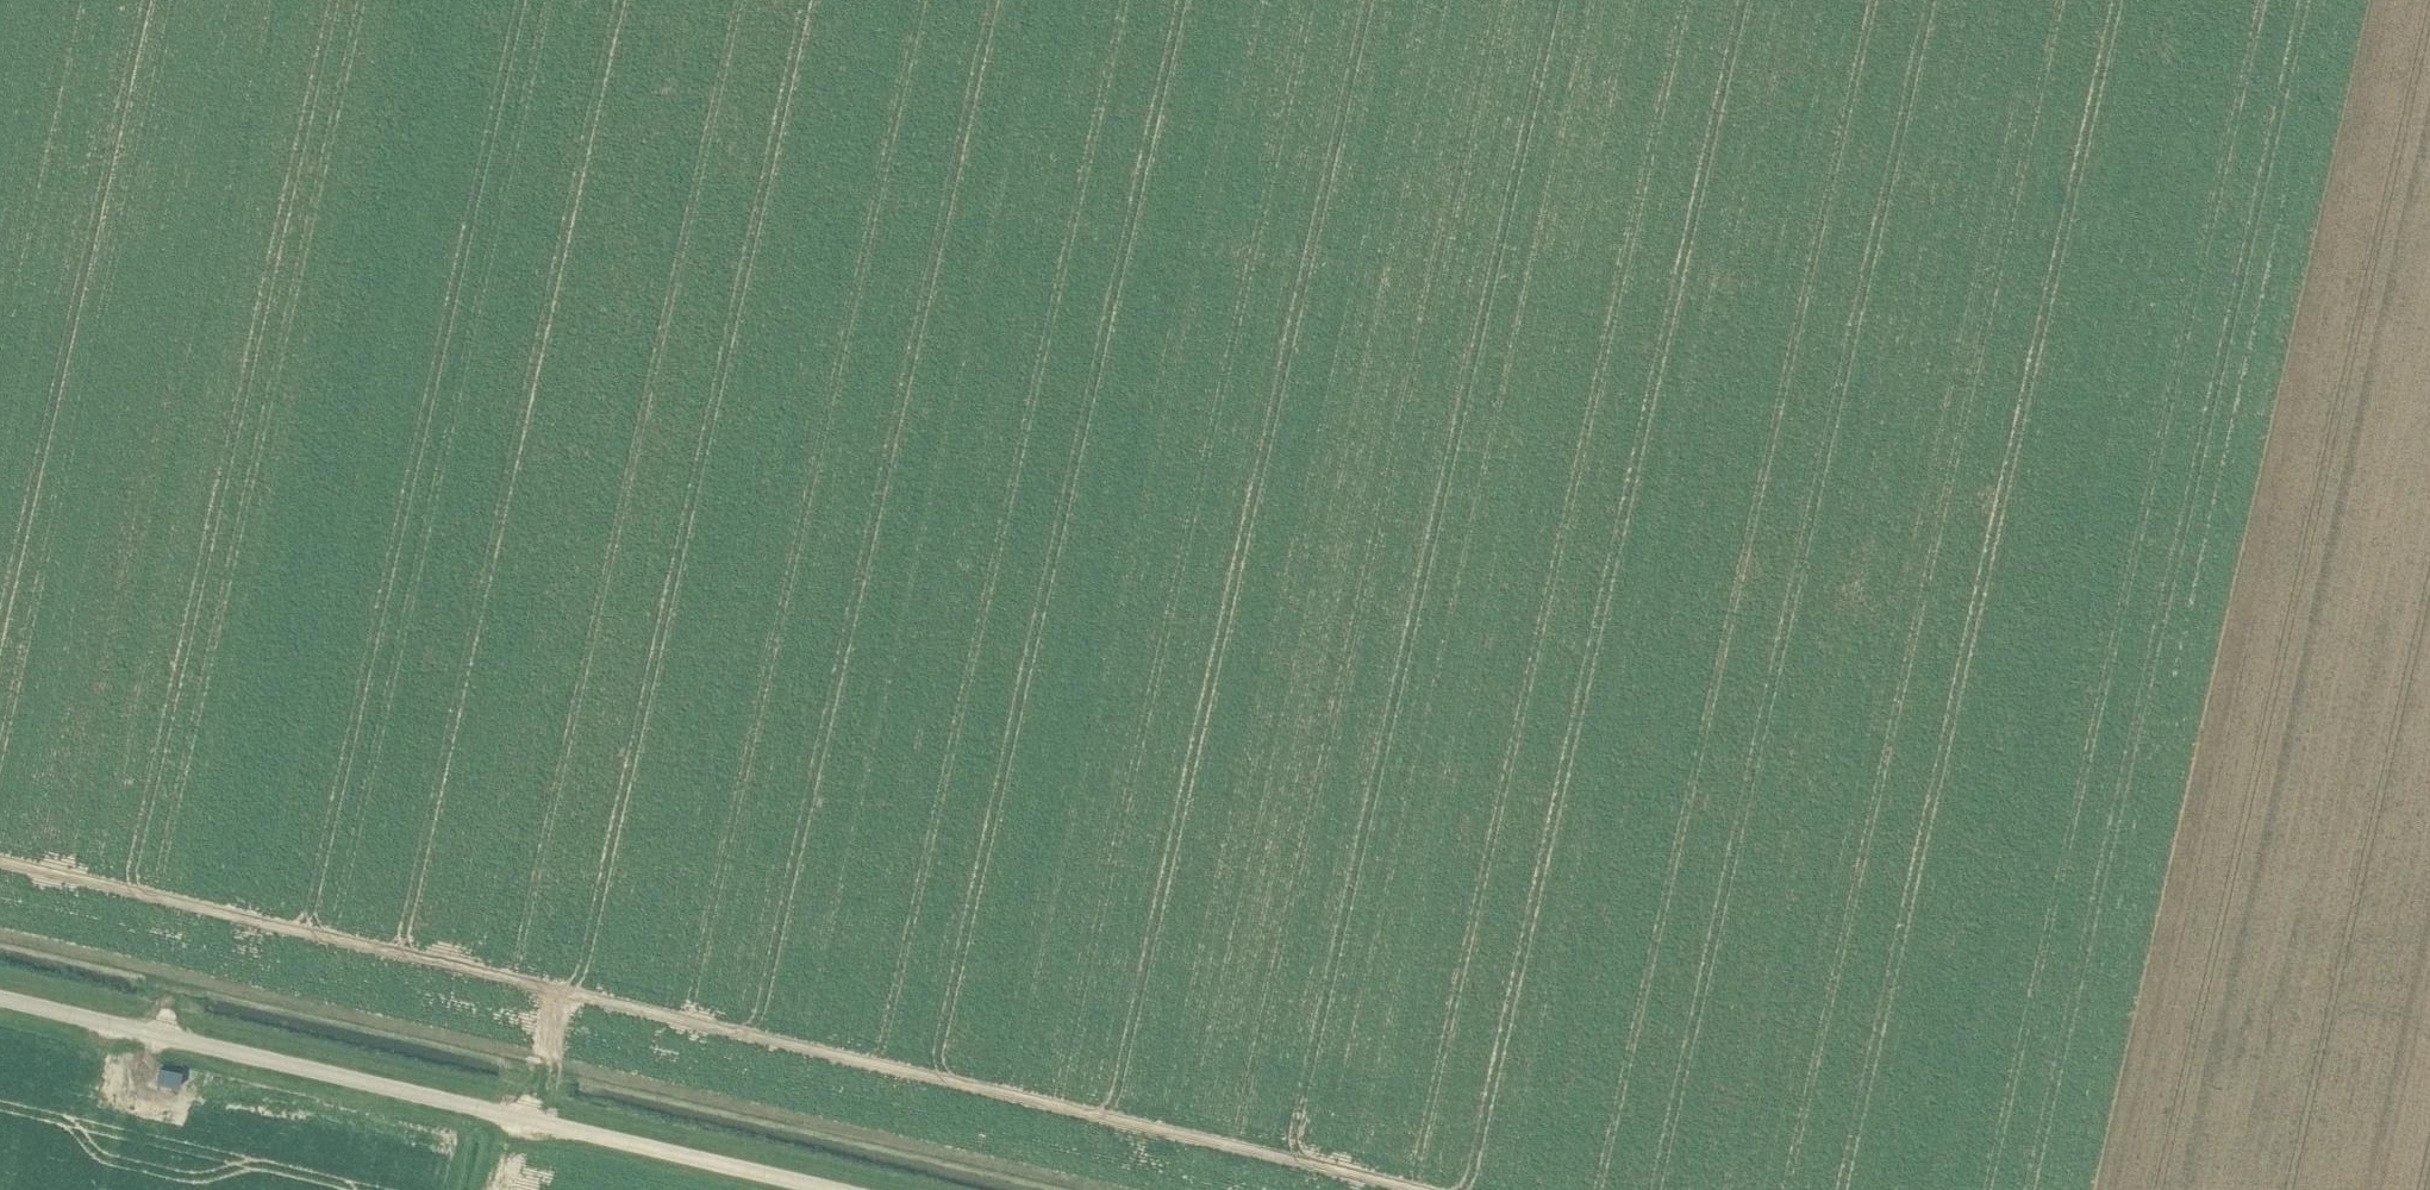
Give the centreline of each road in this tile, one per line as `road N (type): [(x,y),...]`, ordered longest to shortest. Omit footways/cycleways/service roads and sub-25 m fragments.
road 1 (unclassified): [(838,1189),(0,998)]

